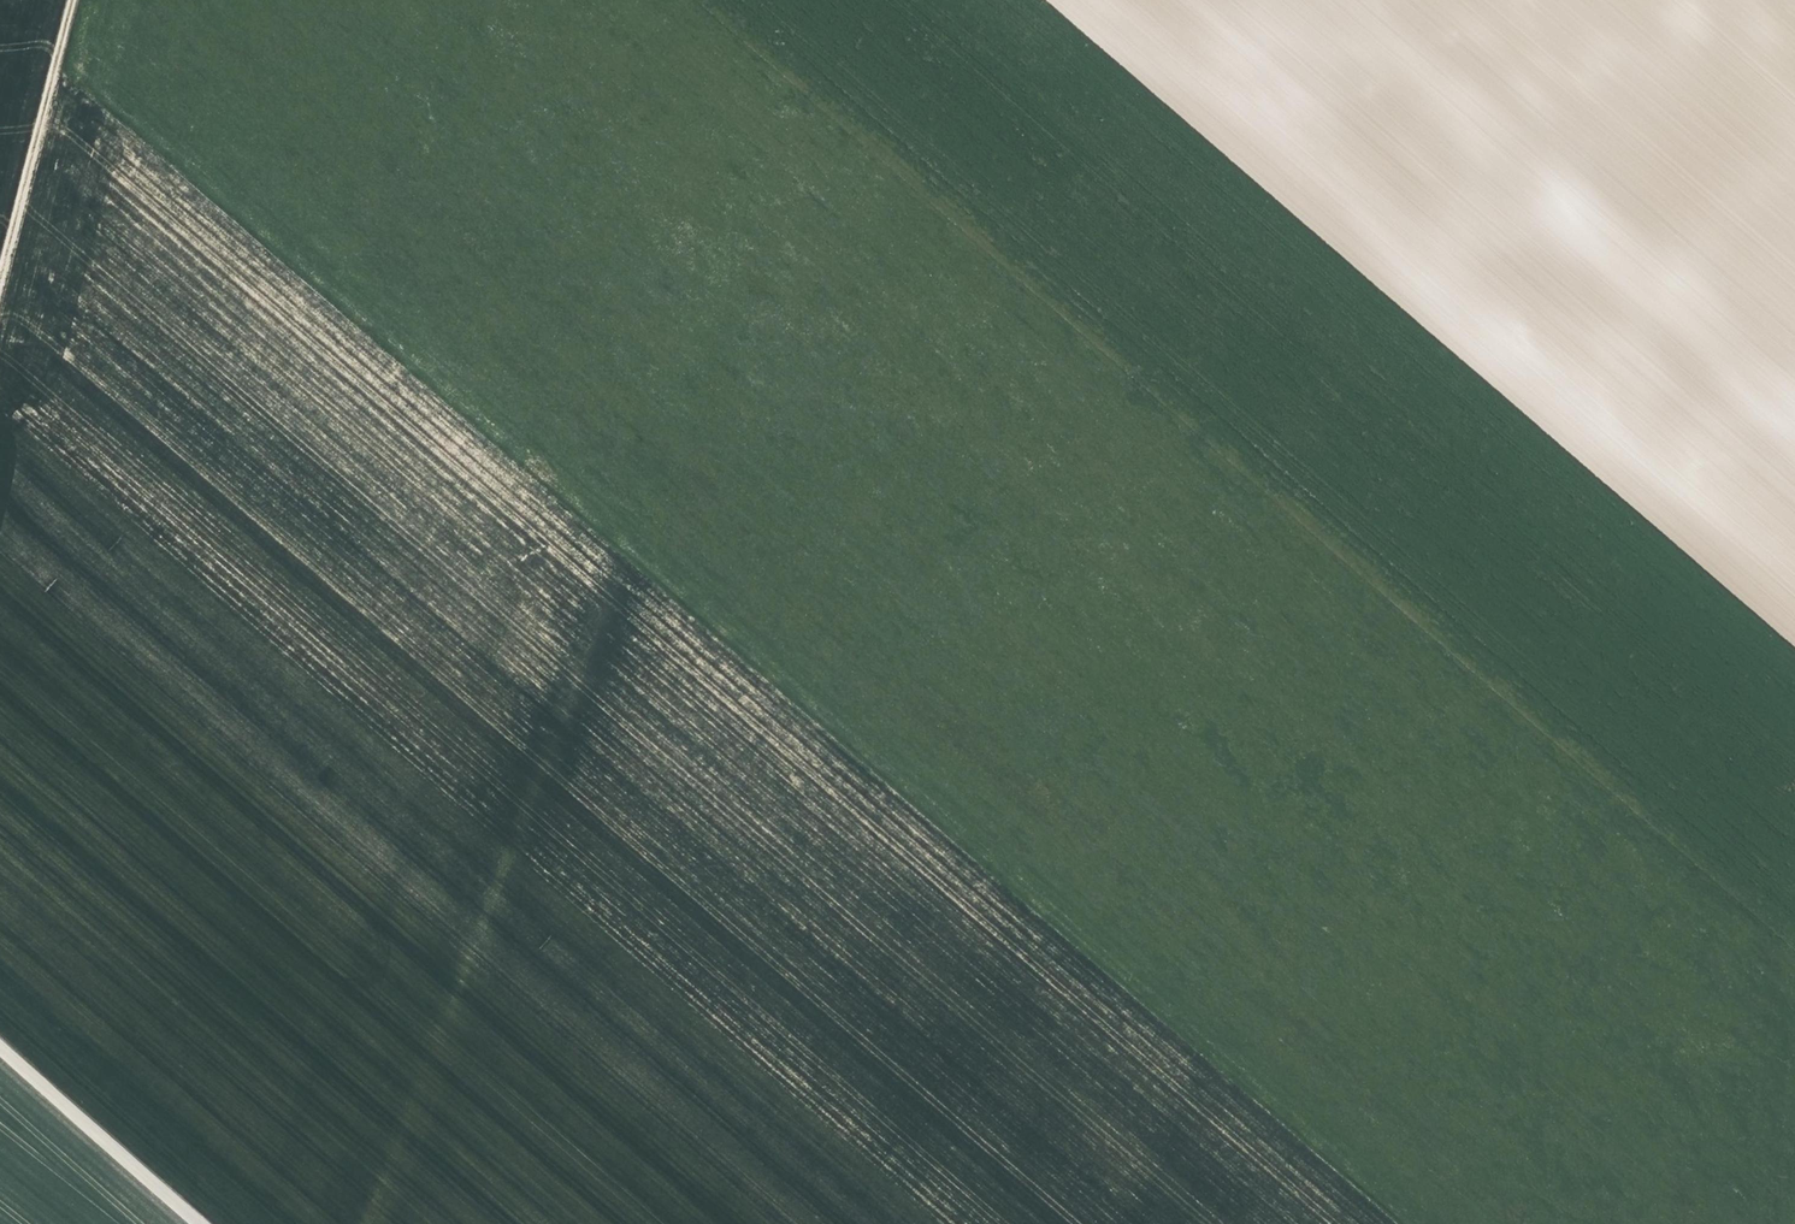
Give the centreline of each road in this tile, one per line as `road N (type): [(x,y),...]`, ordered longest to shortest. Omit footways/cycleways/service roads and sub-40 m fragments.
road 1 (track): [(0,273),(71,0)]
road 2 (track): [(0,1050),(200,1223)]

